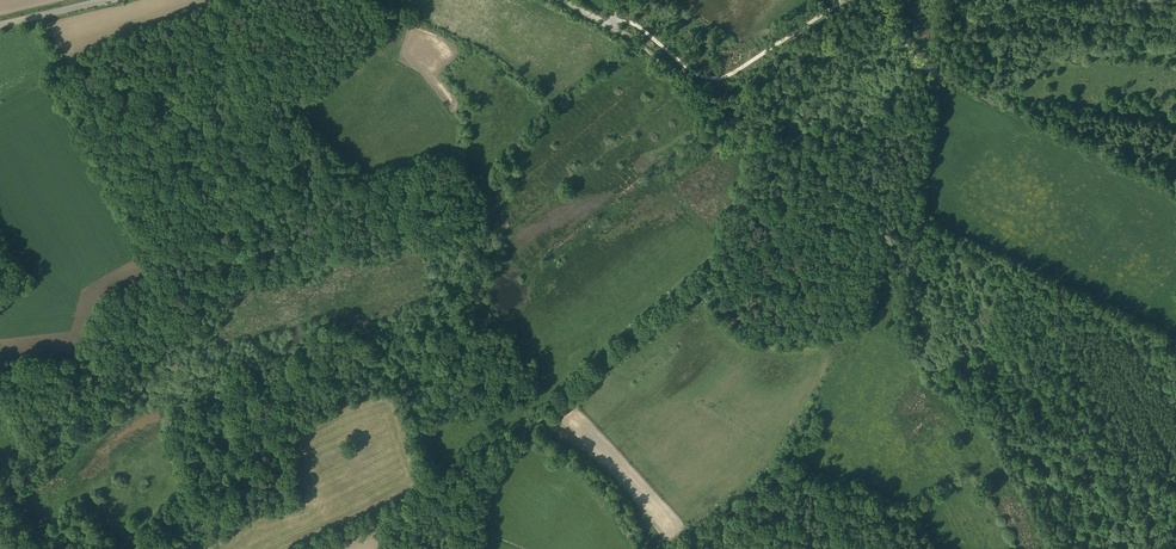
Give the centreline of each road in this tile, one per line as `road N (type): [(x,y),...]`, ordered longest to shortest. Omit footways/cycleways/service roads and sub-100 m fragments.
road 1 (track): [(313,548),(519,439),(724,261)]
road 2 (track): [(853,0),(715,79),(612,18)]
road 3 (track): [(1175,190),(934,77)]
road 4 (track): [(760,142),(811,160),(826,177),(913,219)]
road 5 (track): [(630,38),(760,142)]
road 6 (track): [(913,219),(934,77)]

